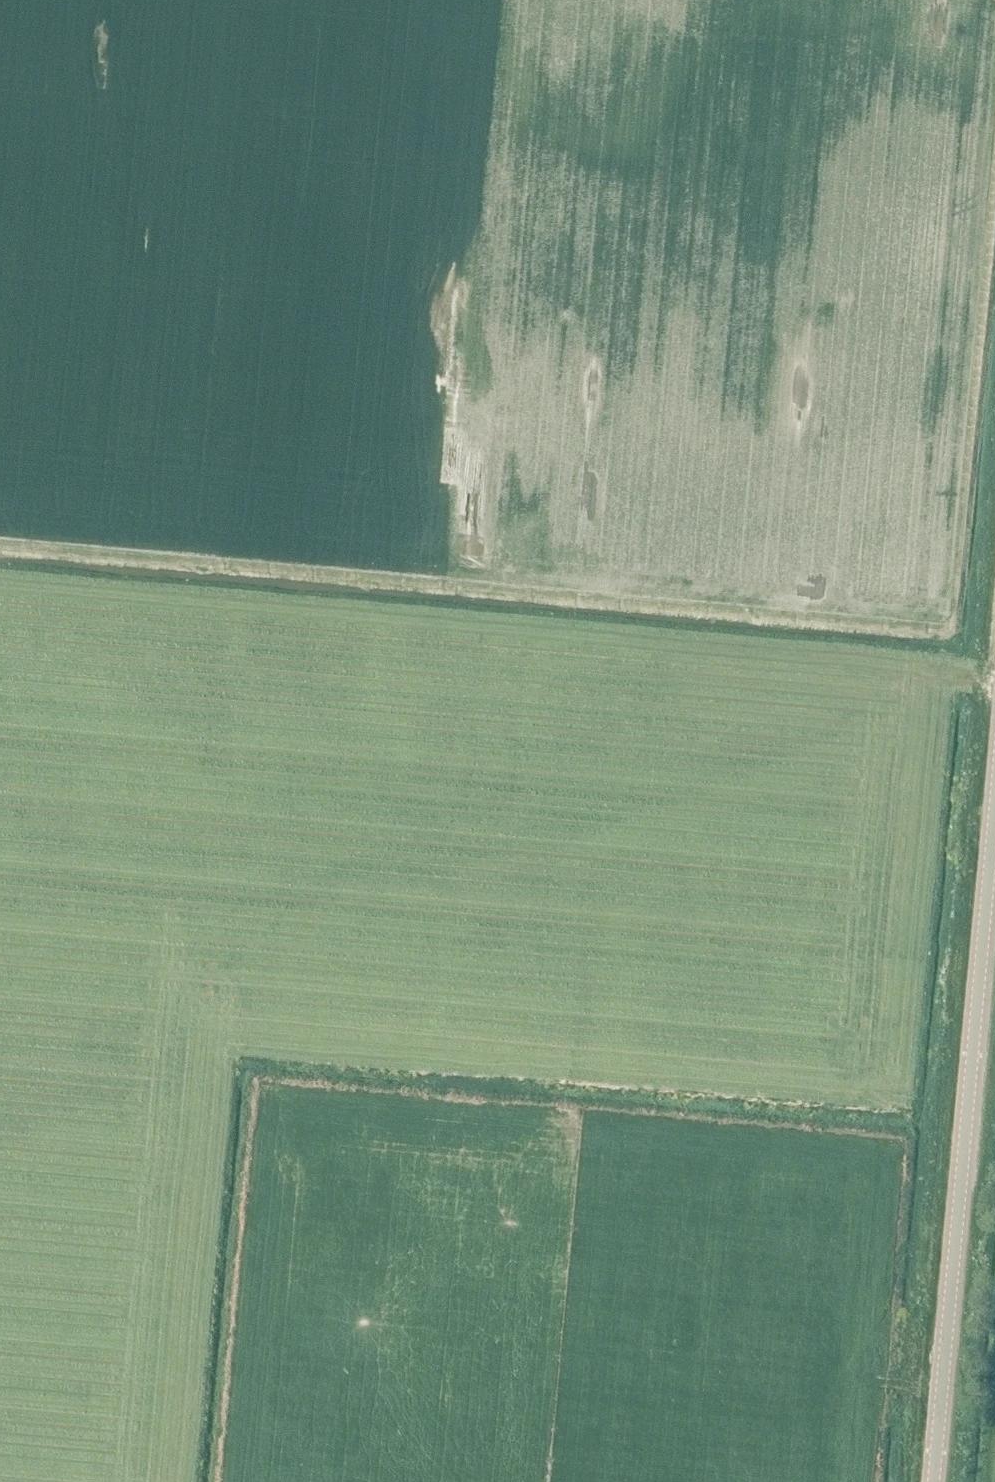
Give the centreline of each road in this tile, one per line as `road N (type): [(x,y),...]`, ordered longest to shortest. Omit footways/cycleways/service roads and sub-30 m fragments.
road 1 (tertiary): [(931,1481),(994,790)]

